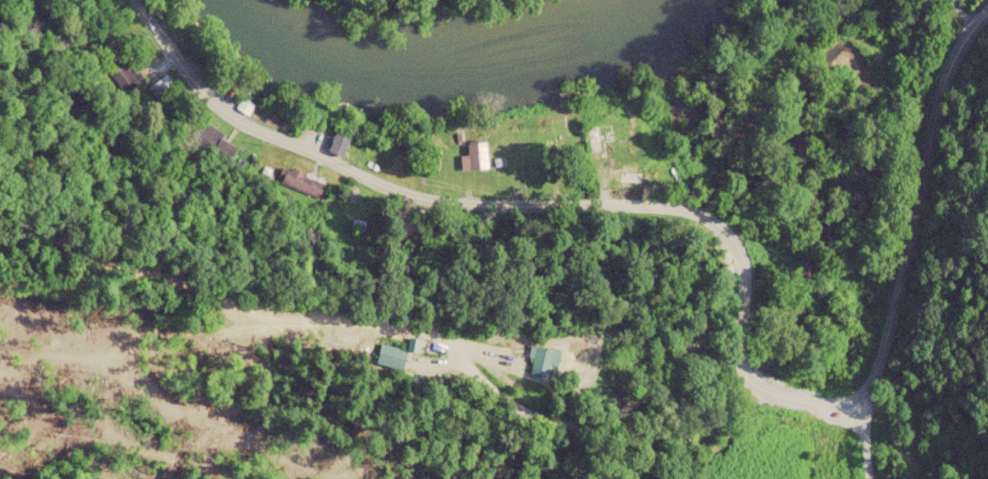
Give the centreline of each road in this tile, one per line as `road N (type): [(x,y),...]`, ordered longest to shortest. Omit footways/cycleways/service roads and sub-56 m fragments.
road 1 (tertiary): [(742,280),(732,236),(702,215),(358,177),(219,109),(145,17)]
road 2 (tertiary): [(987,10),(946,71),(879,366),(858,401)]
road 3 (residential): [(742,280),(731,311),(630,425),(576,429),(457,330)]

